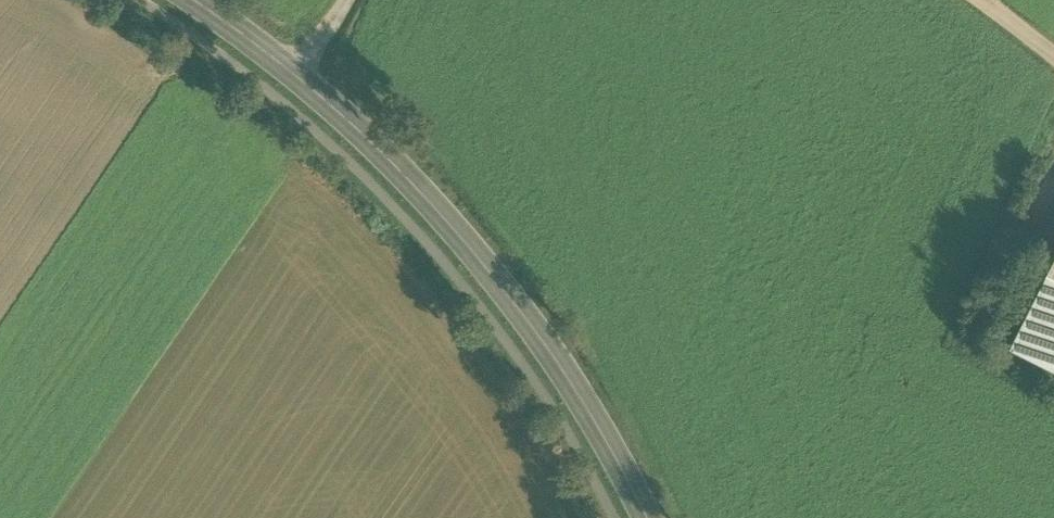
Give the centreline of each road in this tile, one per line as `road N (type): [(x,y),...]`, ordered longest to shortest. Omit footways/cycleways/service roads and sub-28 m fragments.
road 1 (secondary): [(646,517),(525,316),(379,148),(296,74)]
road 2 (secondary): [(296,74),(189,0)]

